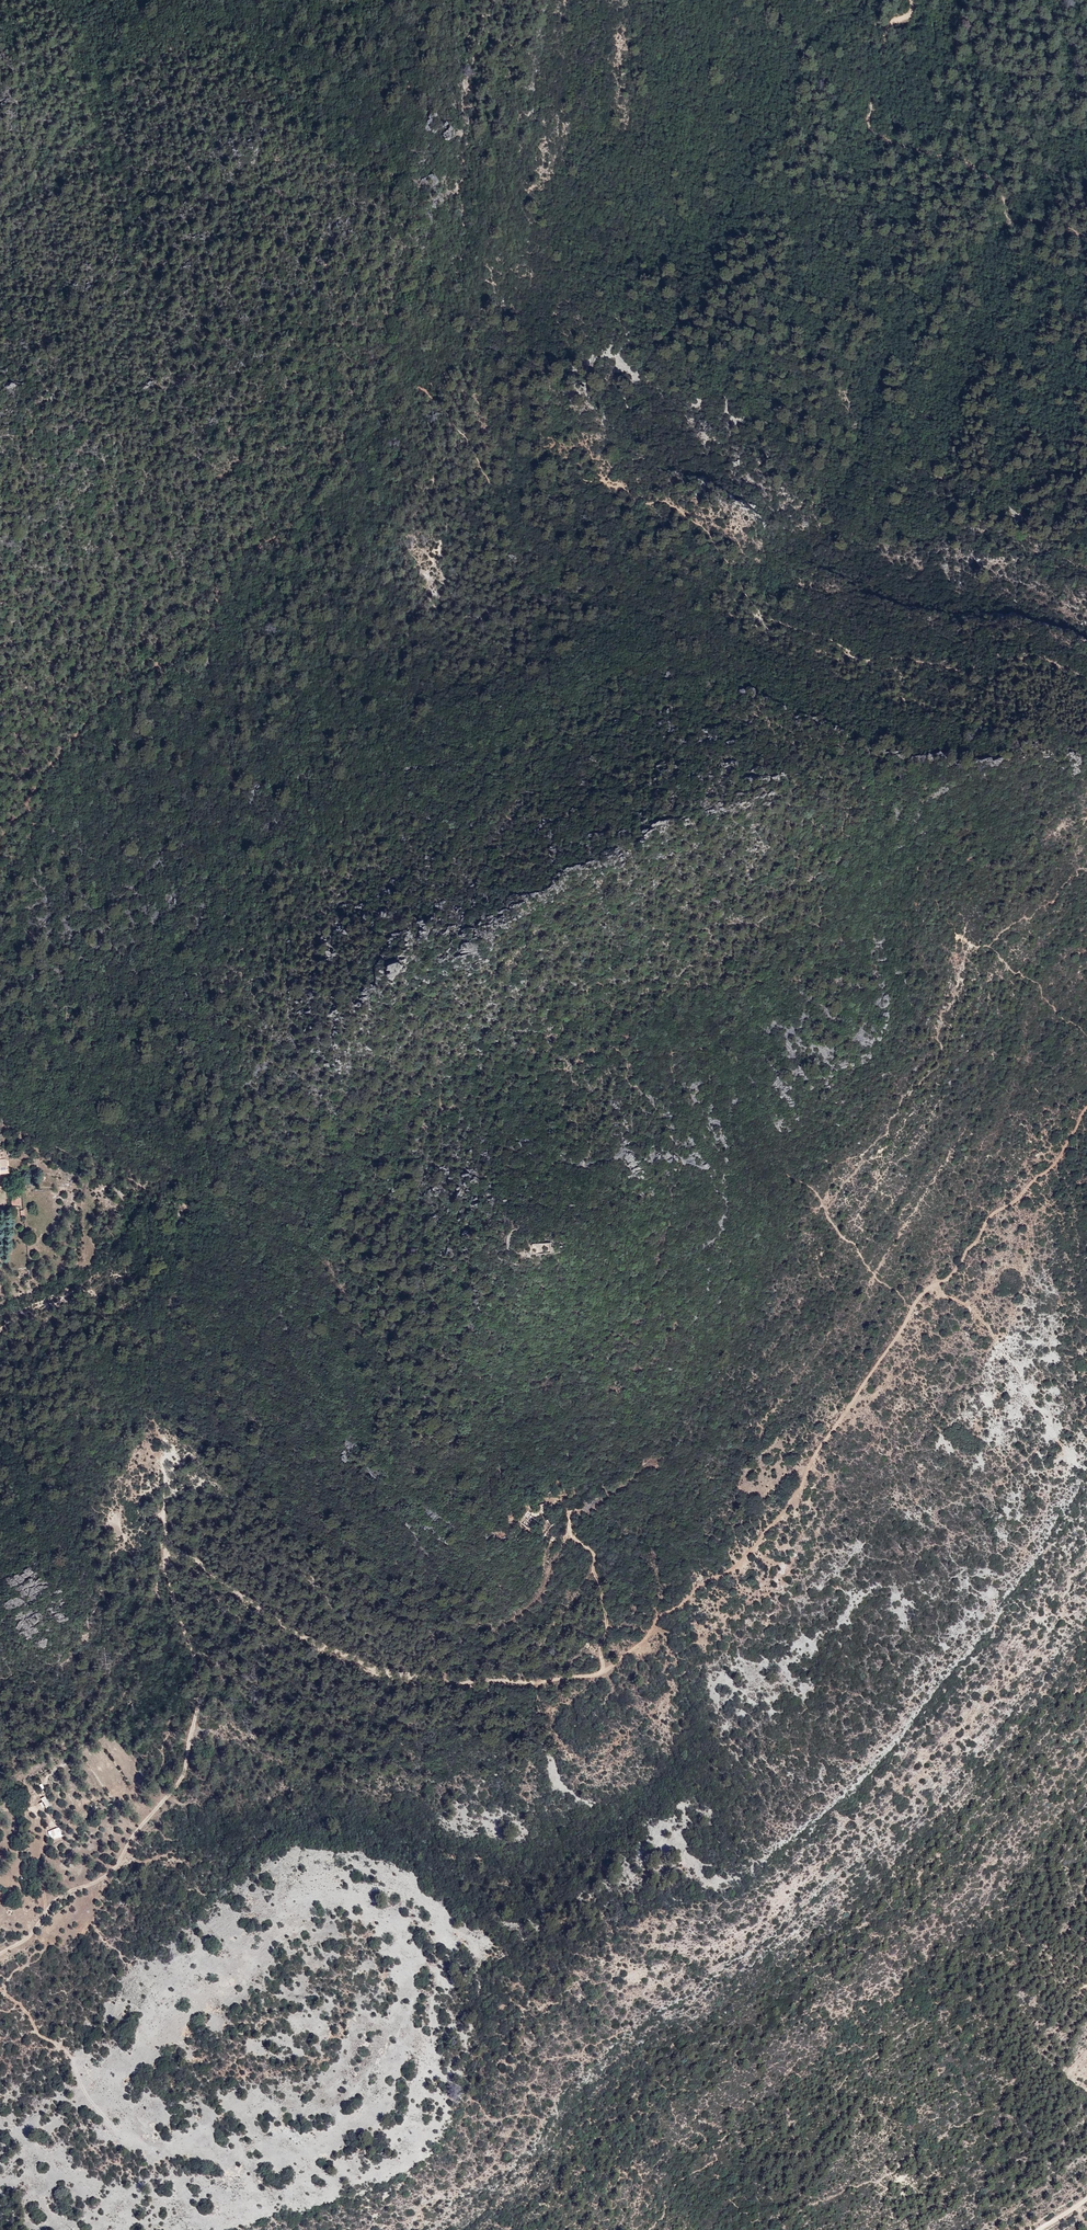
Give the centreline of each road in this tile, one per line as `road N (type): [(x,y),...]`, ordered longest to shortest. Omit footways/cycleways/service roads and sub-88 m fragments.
road 1 (track): [(0,1954),(27,1939),(65,1894),(117,1869),(177,1789),(199,1682),(172,1597),(169,1552),(189,1556),(288,1625),(380,1670),(533,1683),(602,1676),(660,1618),(735,1568),(792,1502),(923,1293),(950,1277),(990,1218),(1056,1164),(1086,1108)]
road 2 (track): [(1086,235),(1003,214),(996,183),(967,162),(884,139),(869,123),(890,21),(908,17),(910,0)]
road 3 (track): [(190,632),(80,730),(0,839)]
road 4 (track): [(511,1504),(517,1520),(552,1503),(569,1509),(570,1539),(595,1556),(607,1632),(602,1676)]

